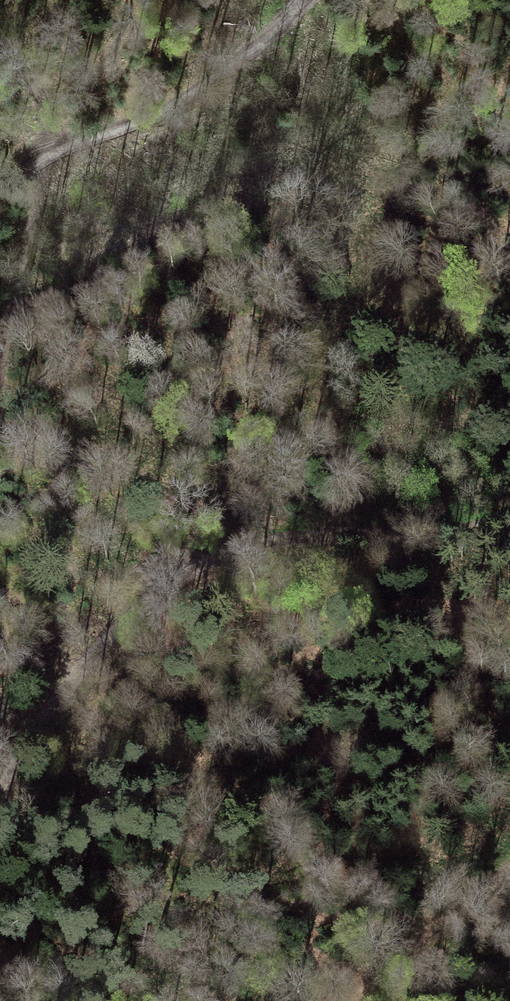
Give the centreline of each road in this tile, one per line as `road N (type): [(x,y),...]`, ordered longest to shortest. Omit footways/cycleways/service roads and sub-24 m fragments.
road 1 (track): [(509,520),(285,536),(194,563),(113,626),(56,696),(0,793)]
road 2 (track): [(0,188),(85,136),(155,112),(211,79),(299,0)]
road 3 (track): [(0,381),(46,156)]
road 4 (track): [(346,1000),(509,875)]

